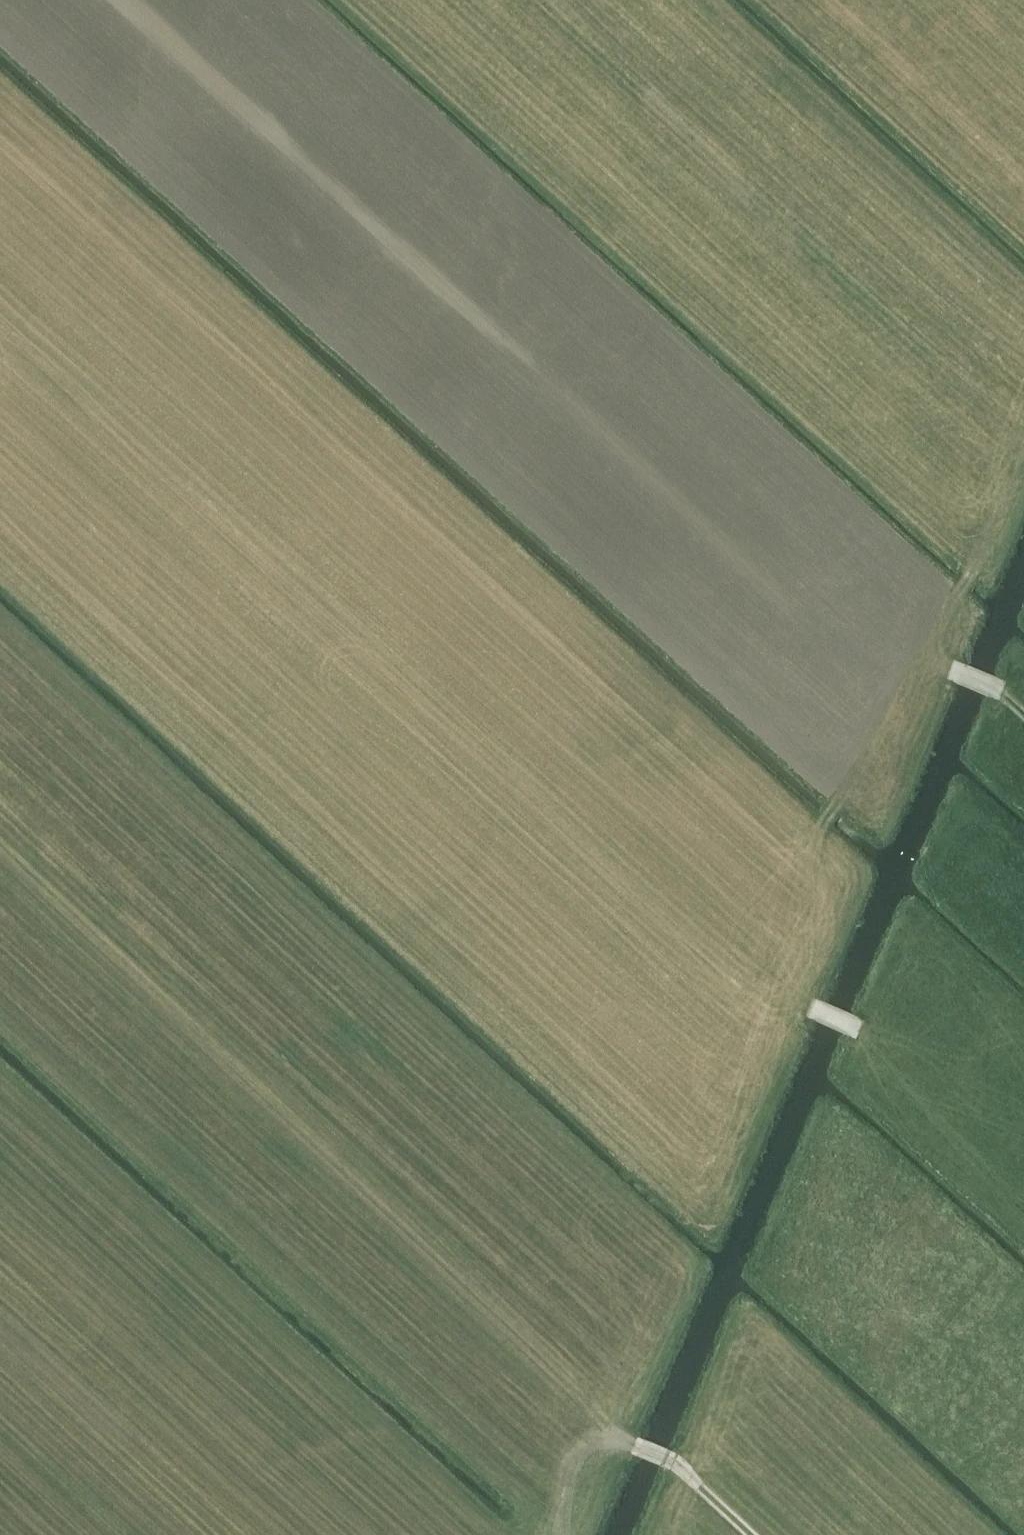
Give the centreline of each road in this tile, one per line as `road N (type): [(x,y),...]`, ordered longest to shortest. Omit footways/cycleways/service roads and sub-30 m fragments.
road 1 (track): [(753,1534),(675,1463),(636,1445)]

